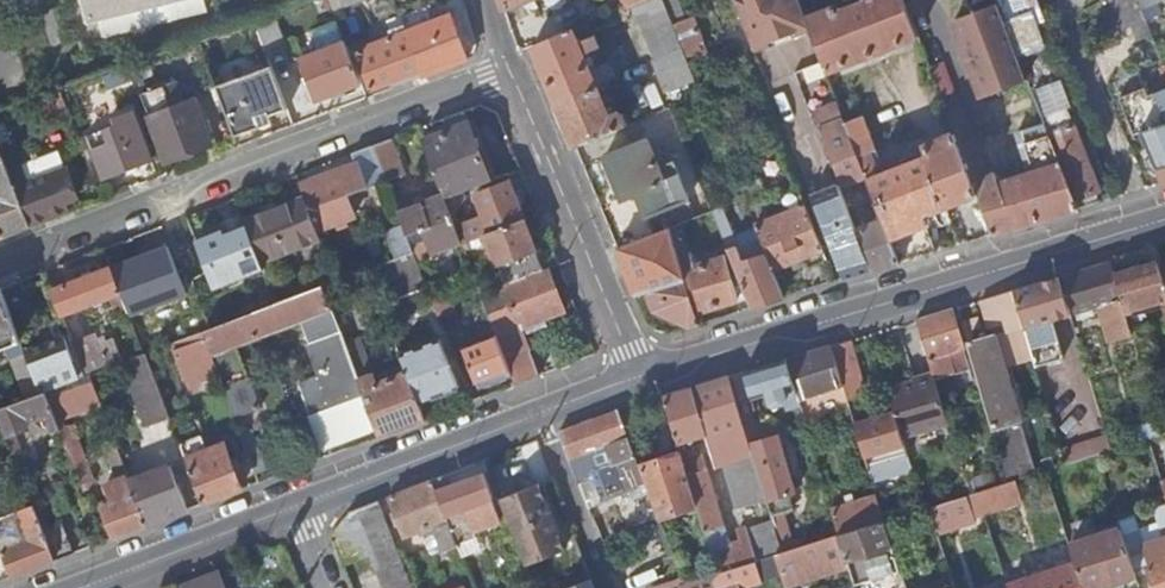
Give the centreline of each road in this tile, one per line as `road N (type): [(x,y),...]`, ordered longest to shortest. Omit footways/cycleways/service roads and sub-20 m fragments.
road 1 (residential): [(1164,220),(640,376)]
road 2 (residential): [(0,260),(509,68)]
road 3 (residential): [(640,376),(289,510)]
road 4 (residential): [(509,68),(640,376)]
road 5 (residential): [(289,510),(84,587)]

